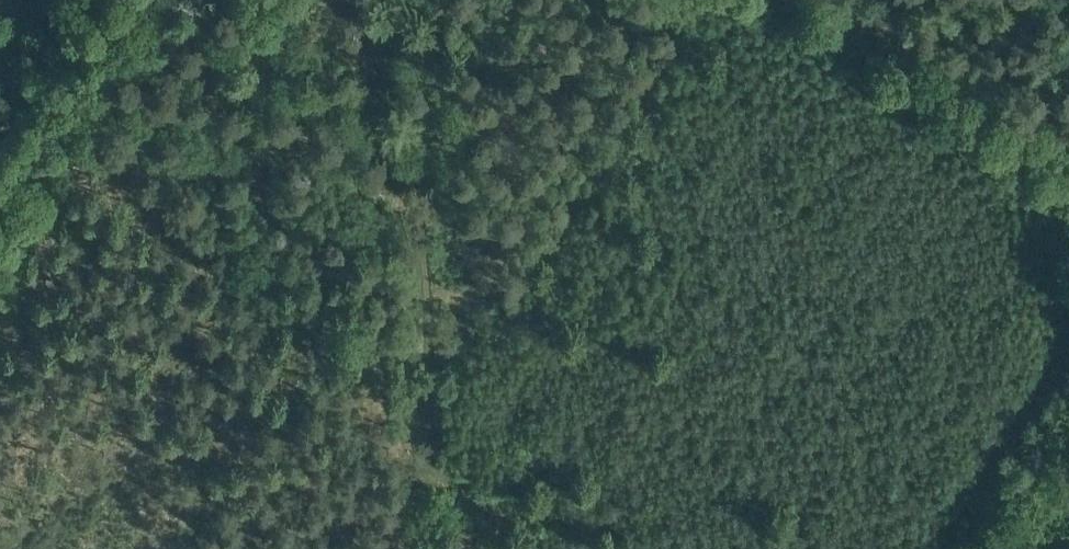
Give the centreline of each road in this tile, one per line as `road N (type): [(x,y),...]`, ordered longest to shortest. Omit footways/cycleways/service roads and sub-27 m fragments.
road 1 (track): [(375,548),(425,447),(423,239),(400,150),(337,0)]
road 2 (track): [(837,0),(1068,129)]
road 3 (track): [(420,463),(520,548)]

